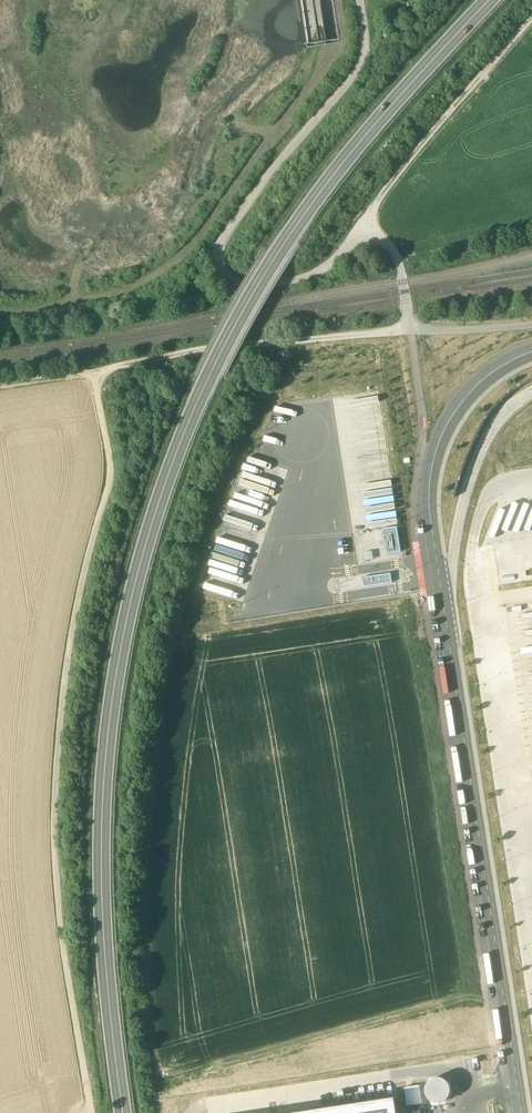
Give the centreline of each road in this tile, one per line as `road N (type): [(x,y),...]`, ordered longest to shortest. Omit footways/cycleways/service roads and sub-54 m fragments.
road 1 (primary): [(124,1112),(105,958),(106,772),(117,679),(174,465),(281,248),(482,0)]
road 2 (unclassified): [(531,351),(496,369),(458,406),(435,456),(430,506),(519,1112)]
road 3 (track): [(92,371),(111,467),(67,667),(56,842),(62,935),(92,1112)]
road 4 (track): [(360,0),(360,65),(225,236),(220,265),(238,284),(290,282),(319,271),(364,228)]
road 5 (track): [(411,332),(219,348),(92,371)]
road 6 (track): [(364,228),(531,20)]
road 7 (track): [(364,228),(396,254),(411,332)]
road 8 (track): [(411,332),(531,324)]

